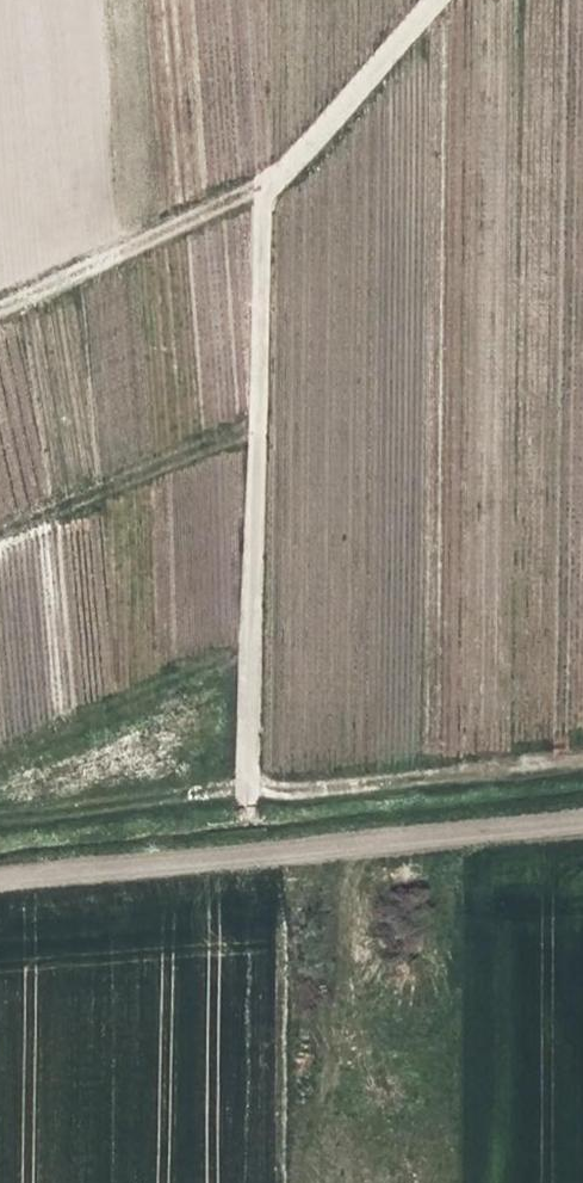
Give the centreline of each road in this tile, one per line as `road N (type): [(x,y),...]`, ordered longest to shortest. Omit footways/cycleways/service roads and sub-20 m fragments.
road 1 (unclassified): [(426,0),(260,191),(239,782)]
road 2 (track): [(582,826),(0,878)]
road 3 (track): [(260,191),(0,301)]

